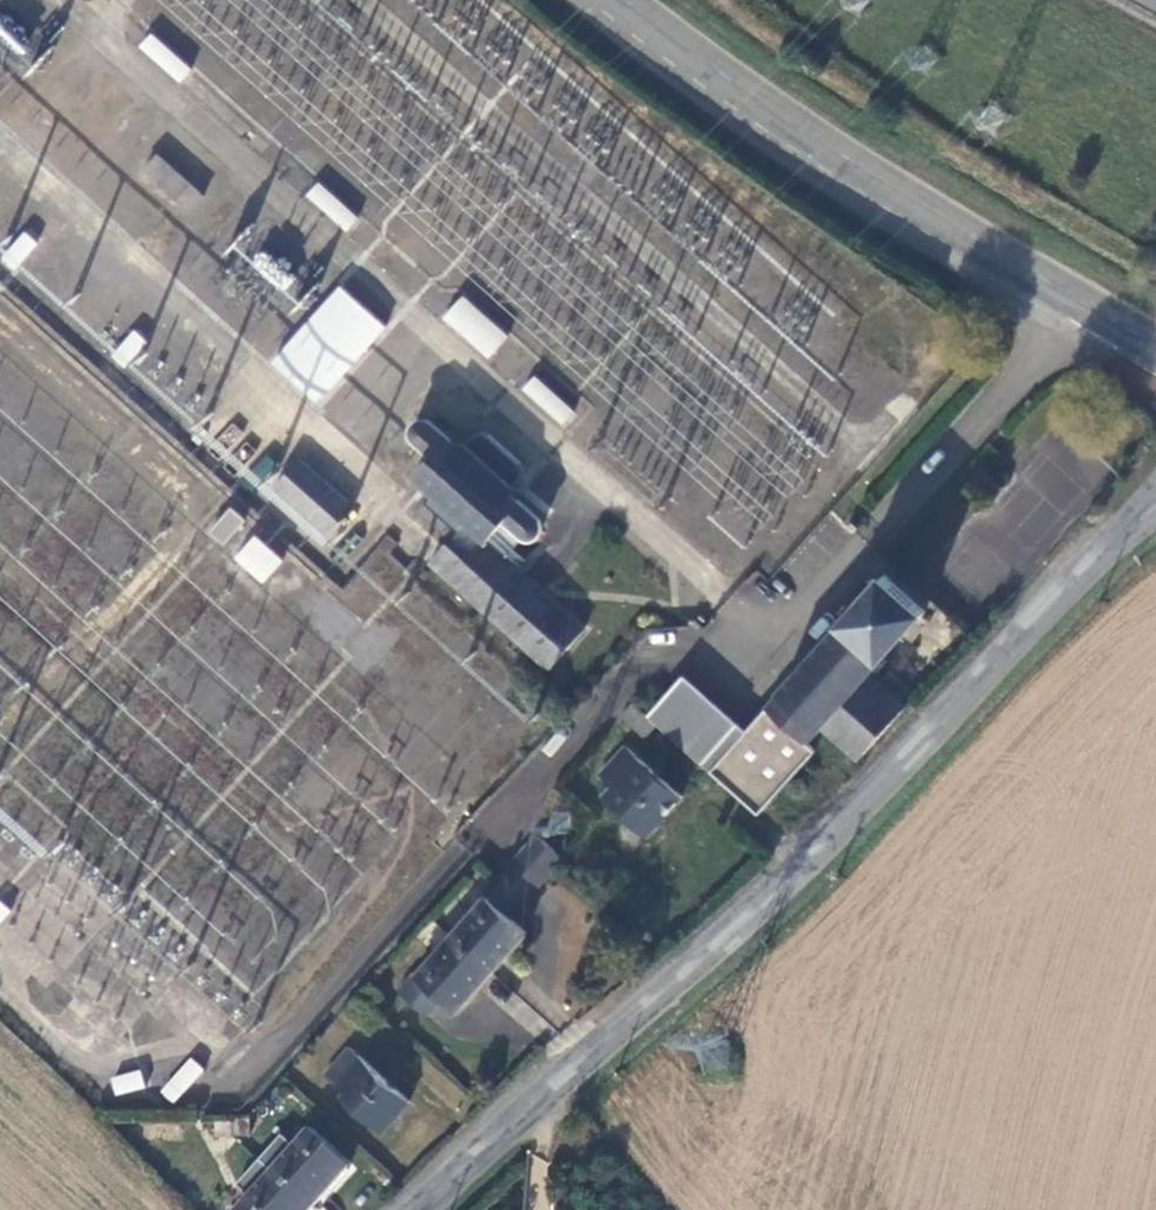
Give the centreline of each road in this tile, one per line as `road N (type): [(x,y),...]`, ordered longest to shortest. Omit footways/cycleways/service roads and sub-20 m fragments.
road 1 (tertiary): [(425,1209),(772,897),(1131,528)]
road 2 (tertiary): [(596,0),(850,179),(1072,311)]
road 3 (unclassified): [(867,542),(1072,311)]

